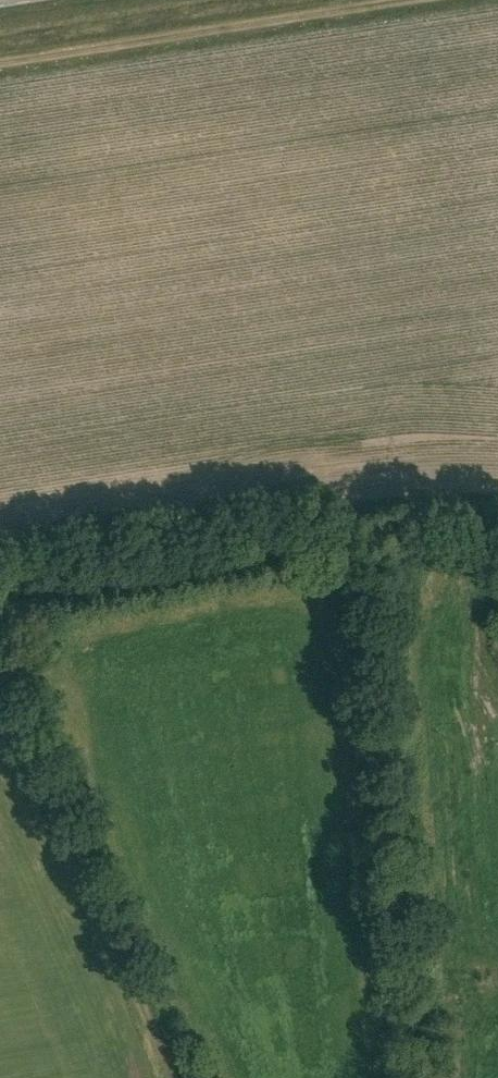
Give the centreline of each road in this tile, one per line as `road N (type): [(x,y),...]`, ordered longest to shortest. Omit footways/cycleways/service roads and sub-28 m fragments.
road 1 (track): [(0,572),(353,517),(497,529)]
road 2 (track): [(0,64),(423,0)]
road 3 (track): [(176,1077),(0,688)]

